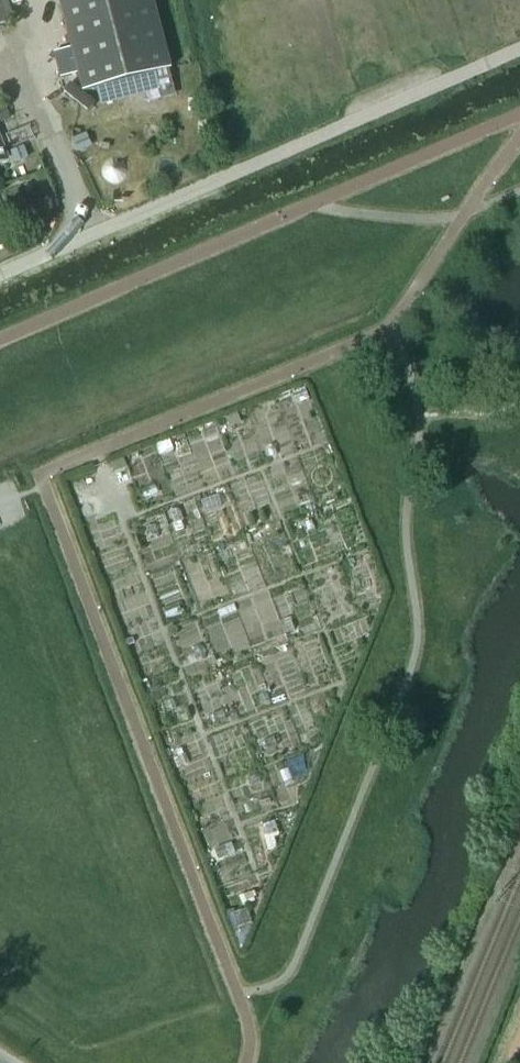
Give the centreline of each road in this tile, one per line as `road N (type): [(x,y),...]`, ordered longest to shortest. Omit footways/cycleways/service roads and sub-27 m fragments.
road 1 (unclassified): [(0,275),(519,48)]

